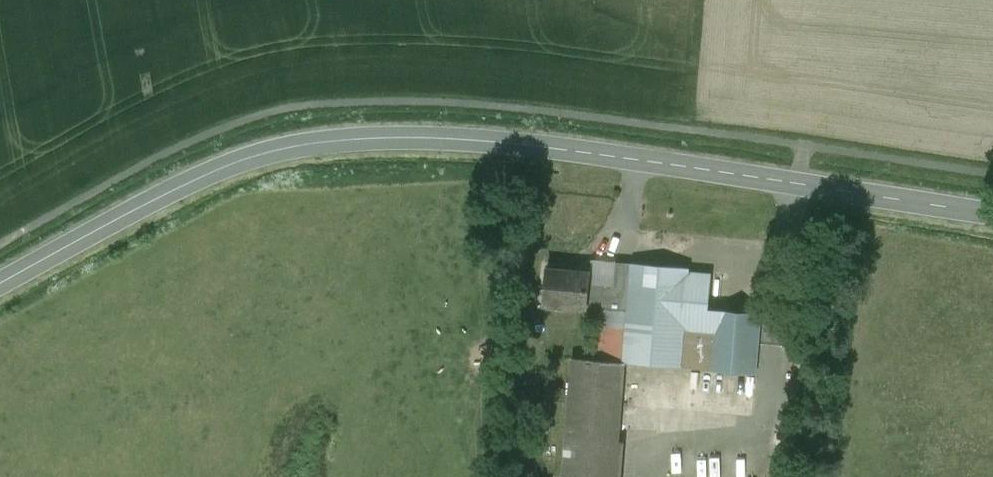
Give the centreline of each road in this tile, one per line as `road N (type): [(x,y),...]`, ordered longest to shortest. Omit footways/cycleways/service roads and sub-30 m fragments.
road 1 (tertiary): [(992,213),(513,143),(370,139),(236,164),(0,288)]

